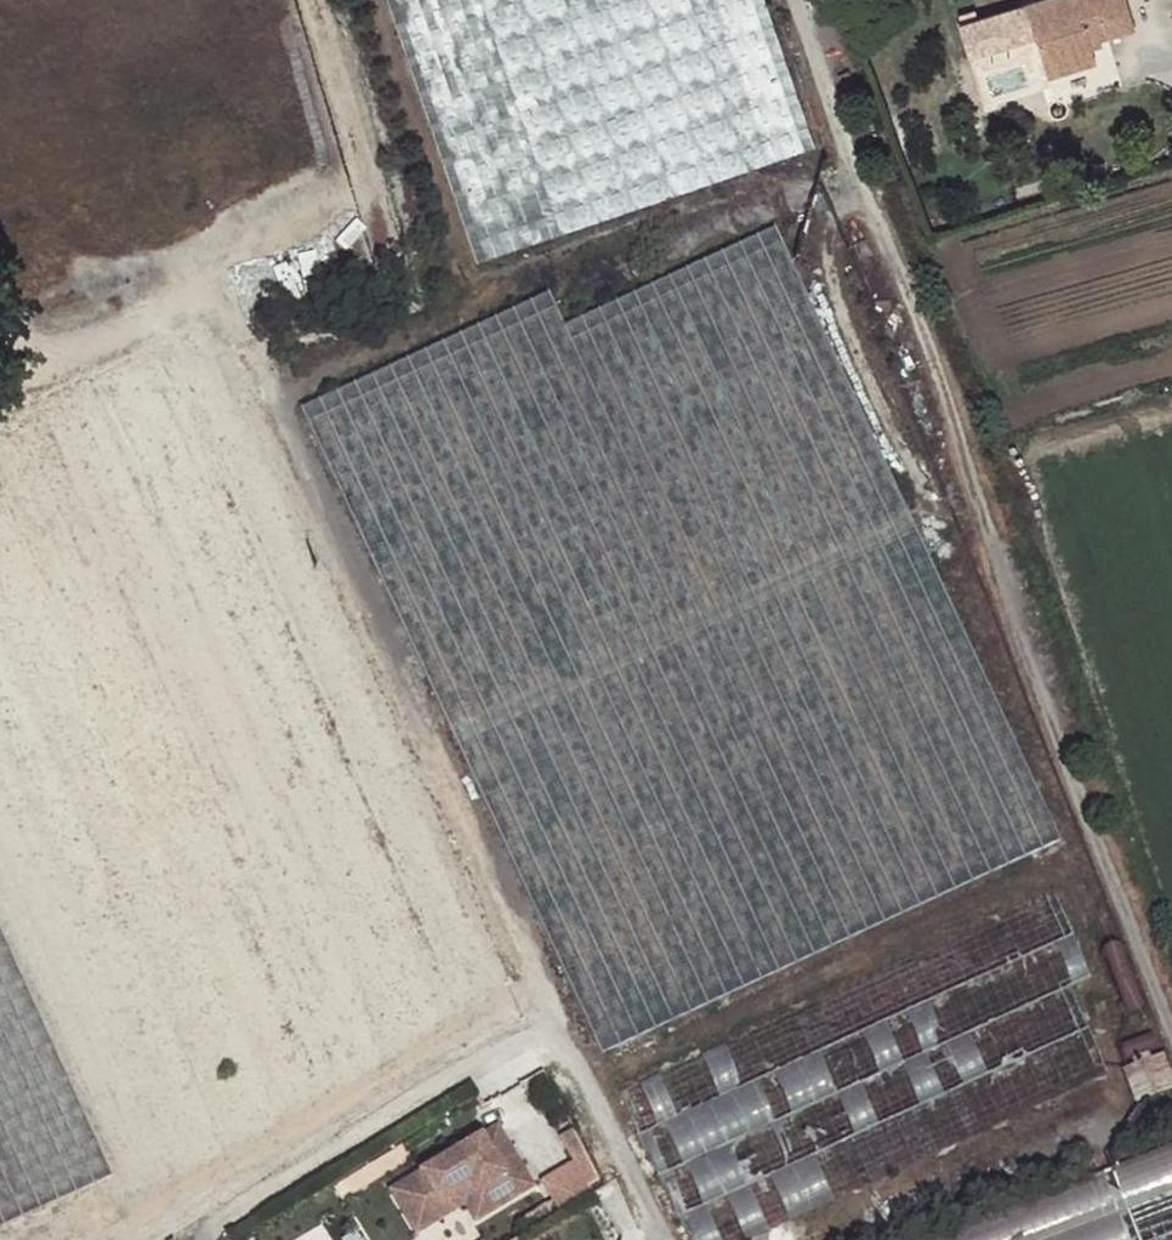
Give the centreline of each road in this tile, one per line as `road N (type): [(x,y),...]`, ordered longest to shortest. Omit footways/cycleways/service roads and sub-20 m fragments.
road 1 (track): [(1171,1035),(794,0)]
road 2 (track): [(920,492),(833,290),(828,226),(856,176),(735,191),(514,272),(437,322),(268,385)]
road 3 (track): [(567,1037),(251,347),(198,286)]
road 4 (unclassified): [(664,1239),(567,1037),(496,1061),(223,1220),(207,1239)]
road 5 (track): [(0,389),(351,202),(360,157),(313,0)]
road 6 (track): [(545,990),(105,1239)]
road 7 (track): [(1171,1104),(1056,1145)]

